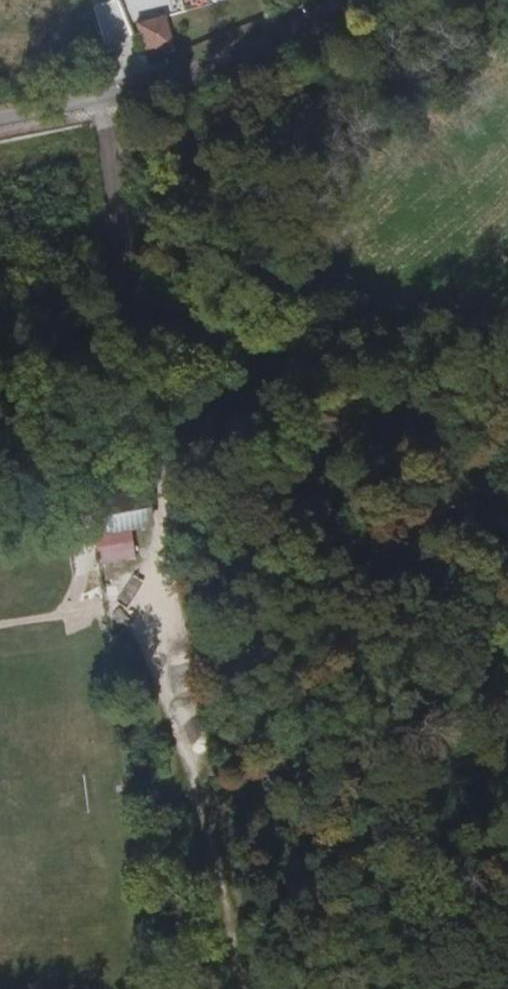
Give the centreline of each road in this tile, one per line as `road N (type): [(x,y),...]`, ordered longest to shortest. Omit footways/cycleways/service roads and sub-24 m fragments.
road 1 (track): [(97,103),(143,600)]
road 2 (track): [(143,600),(209,829),(239,988)]
road 3 (unclassified): [(332,0),(224,62),(97,103),(0,122)]
road 4 (track): [(0,621),(143,600)]

